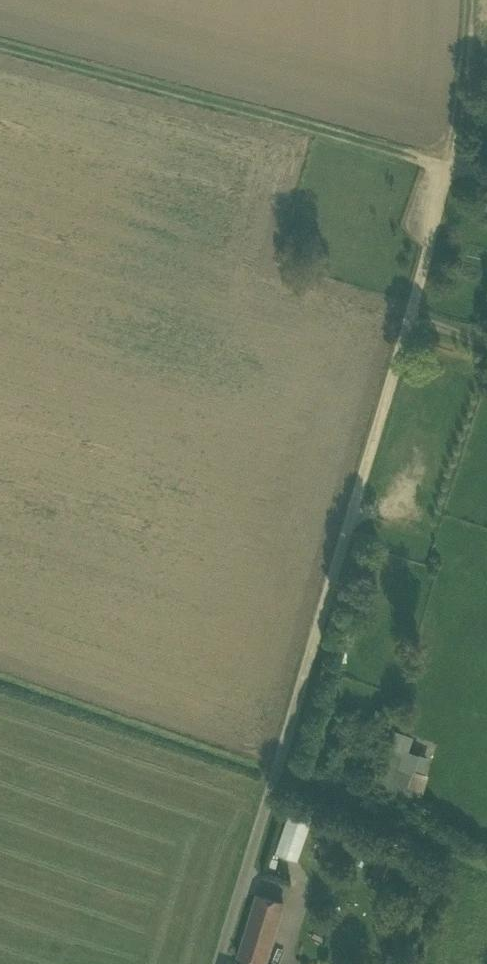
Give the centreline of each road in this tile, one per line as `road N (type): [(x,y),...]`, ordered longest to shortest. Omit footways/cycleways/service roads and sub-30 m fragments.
road 1 (residential): [(219,963),(454,160)]
road 2 (track): [(0,42),(454,160)]
road 3 (track): [(454,160),(473,0)]

